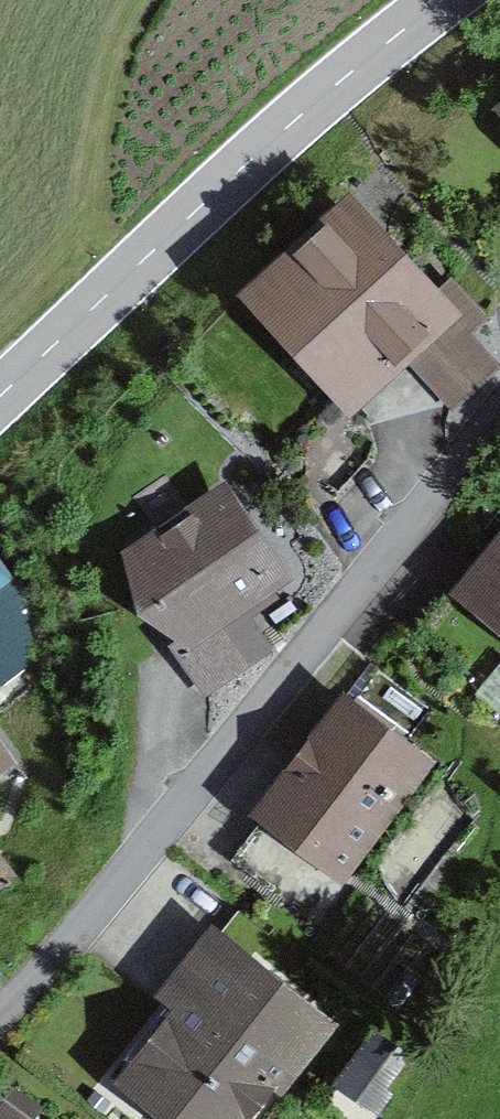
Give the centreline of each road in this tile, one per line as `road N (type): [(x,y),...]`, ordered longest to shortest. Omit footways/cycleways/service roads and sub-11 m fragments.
road 1 (residential): [(499,416),(0,1017)]
road 2 (tertiary): [(0,394),(200,206),(450,0)]

